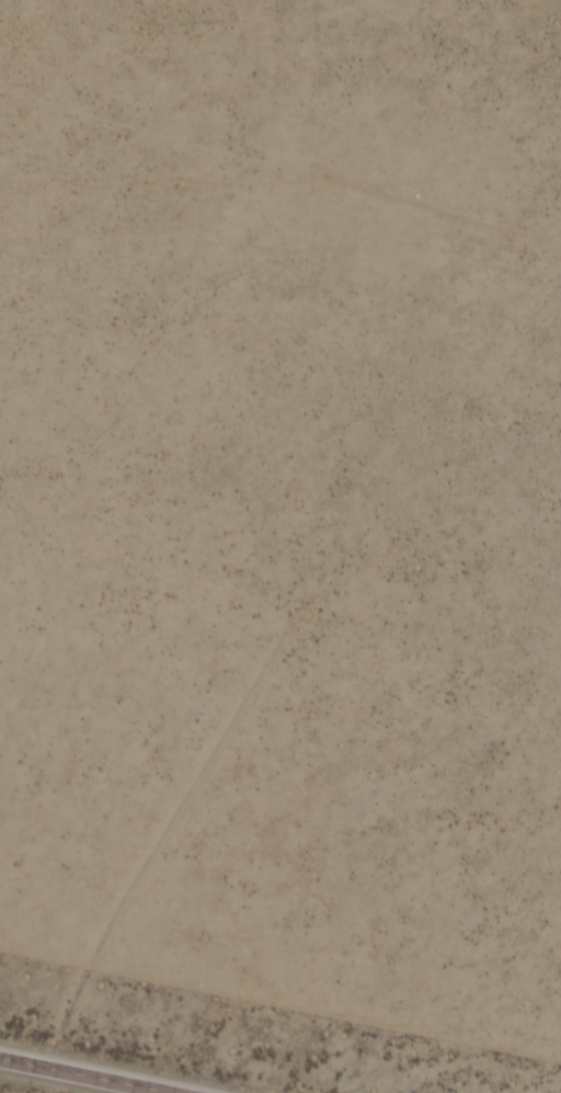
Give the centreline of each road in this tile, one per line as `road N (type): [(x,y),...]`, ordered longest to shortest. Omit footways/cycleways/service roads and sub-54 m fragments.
road 1 (primary): [(0,1060),(163,1092)]

